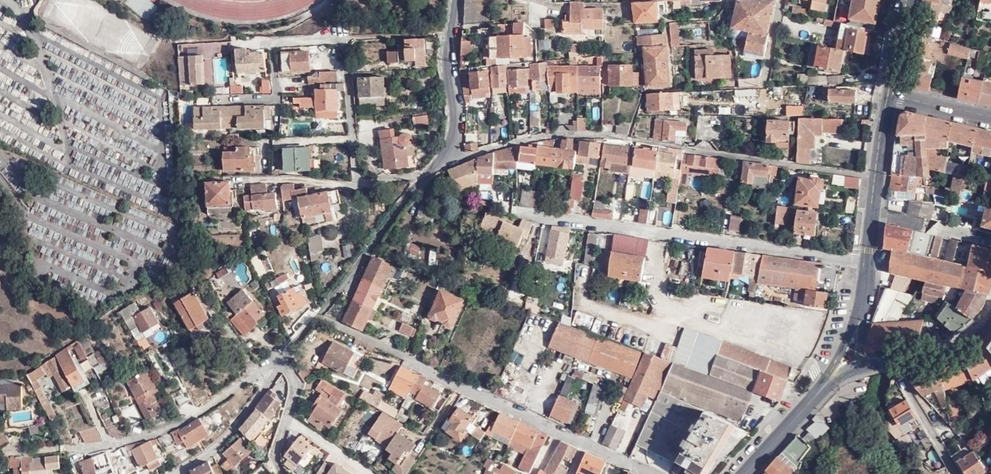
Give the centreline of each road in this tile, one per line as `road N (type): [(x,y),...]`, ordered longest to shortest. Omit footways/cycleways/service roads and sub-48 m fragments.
road 1 (residential): [(520,212),(865,262)]
road 2 (residential): [(358,184),(343,37),(272,41),(275,99),(219,98)]
road 3 (residential): [(407,358),(655,473)]
road 4 (residential): [(438,168),(413,188),(281,361)]
road 5 (residential): [(68,451),(143,440),(281,361)]
road 6 (residential): [(450,0),(444,65),(455,110),(438,168)]
road 7 (secondary): [(887,96),(865,262)]
road 8 (residential): [(178,473),(238,426),(281,361)]
road 9 (secondary): [(876,364),(945,348),(990,320)]
road 10 (residential): [(281,361),(298,387),(274,460),(282,473)]
road 11 (secondary): [(747,473),(828,384)]

